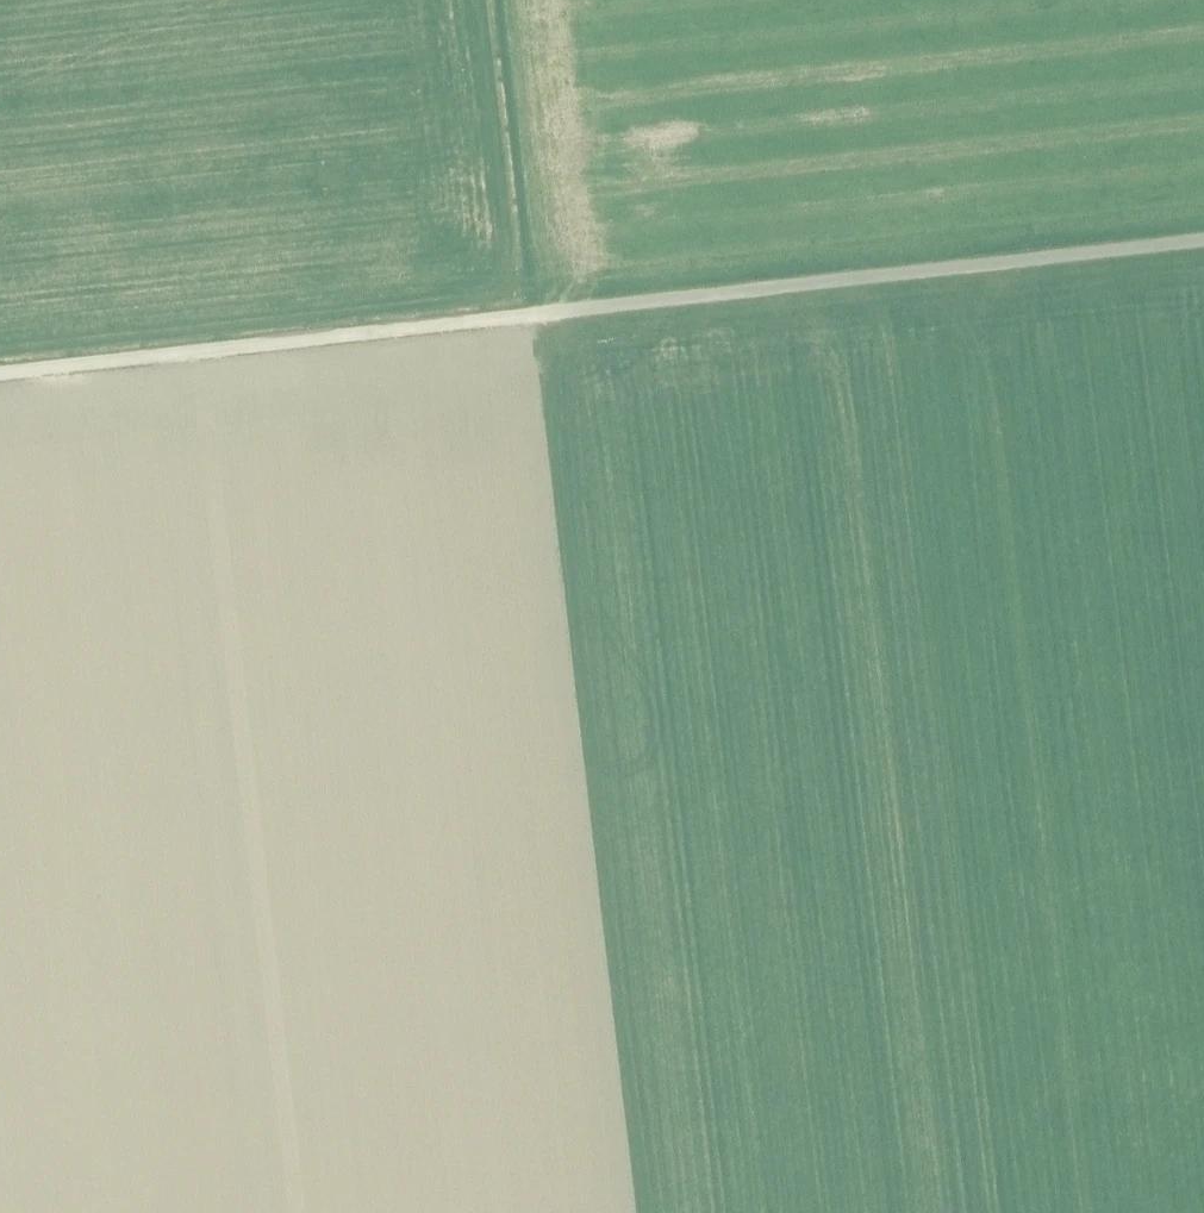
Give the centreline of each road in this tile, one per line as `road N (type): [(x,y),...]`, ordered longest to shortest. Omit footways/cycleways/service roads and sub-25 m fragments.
road 1 (track): [(1203,239),(0,371)]

